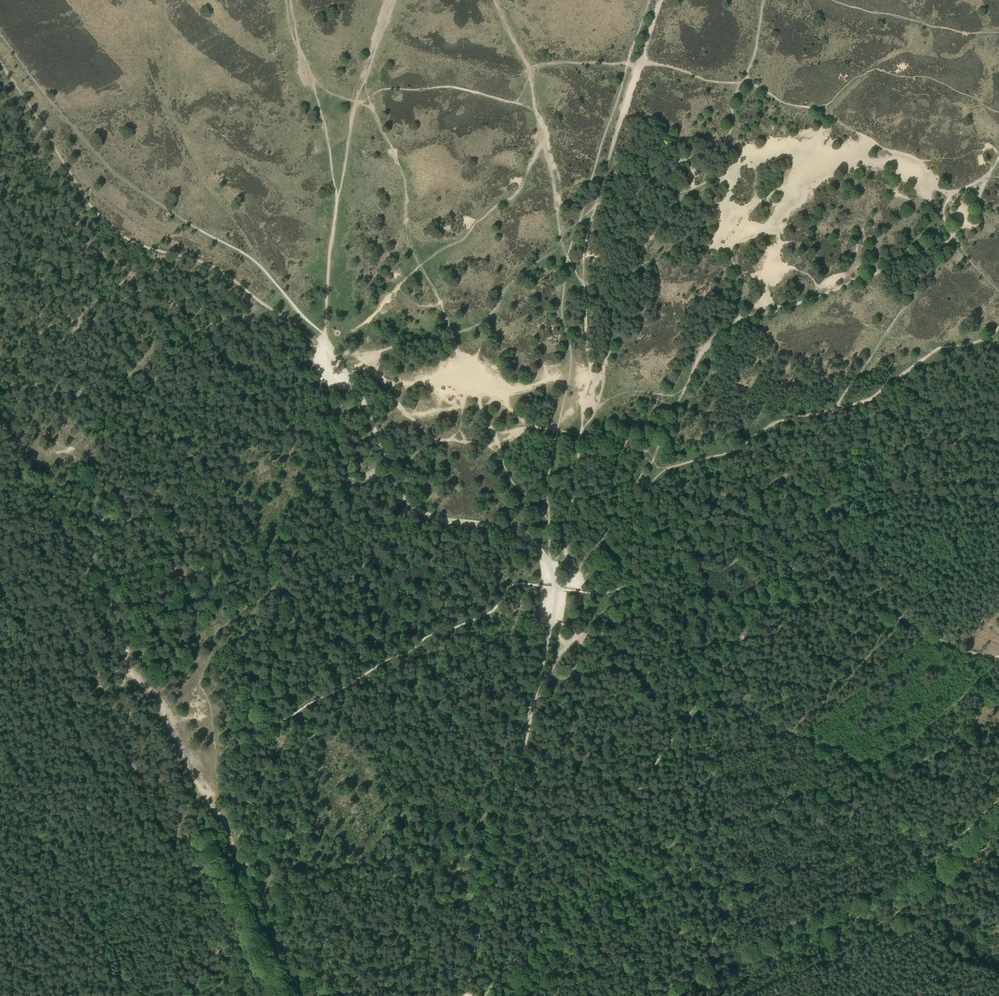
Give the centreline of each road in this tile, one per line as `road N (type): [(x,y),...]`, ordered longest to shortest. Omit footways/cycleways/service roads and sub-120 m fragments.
road 1 (unclassified): [(463,995),(555,588),(543,554),(526,537),(434,517),(409,503),(325,335)]
road 2 (track): [(564,562),(589,374),(584,252),(661,0)]
road 3 (track): [(0,62),(108,225),(218,269),(314,341),(325,335)]

